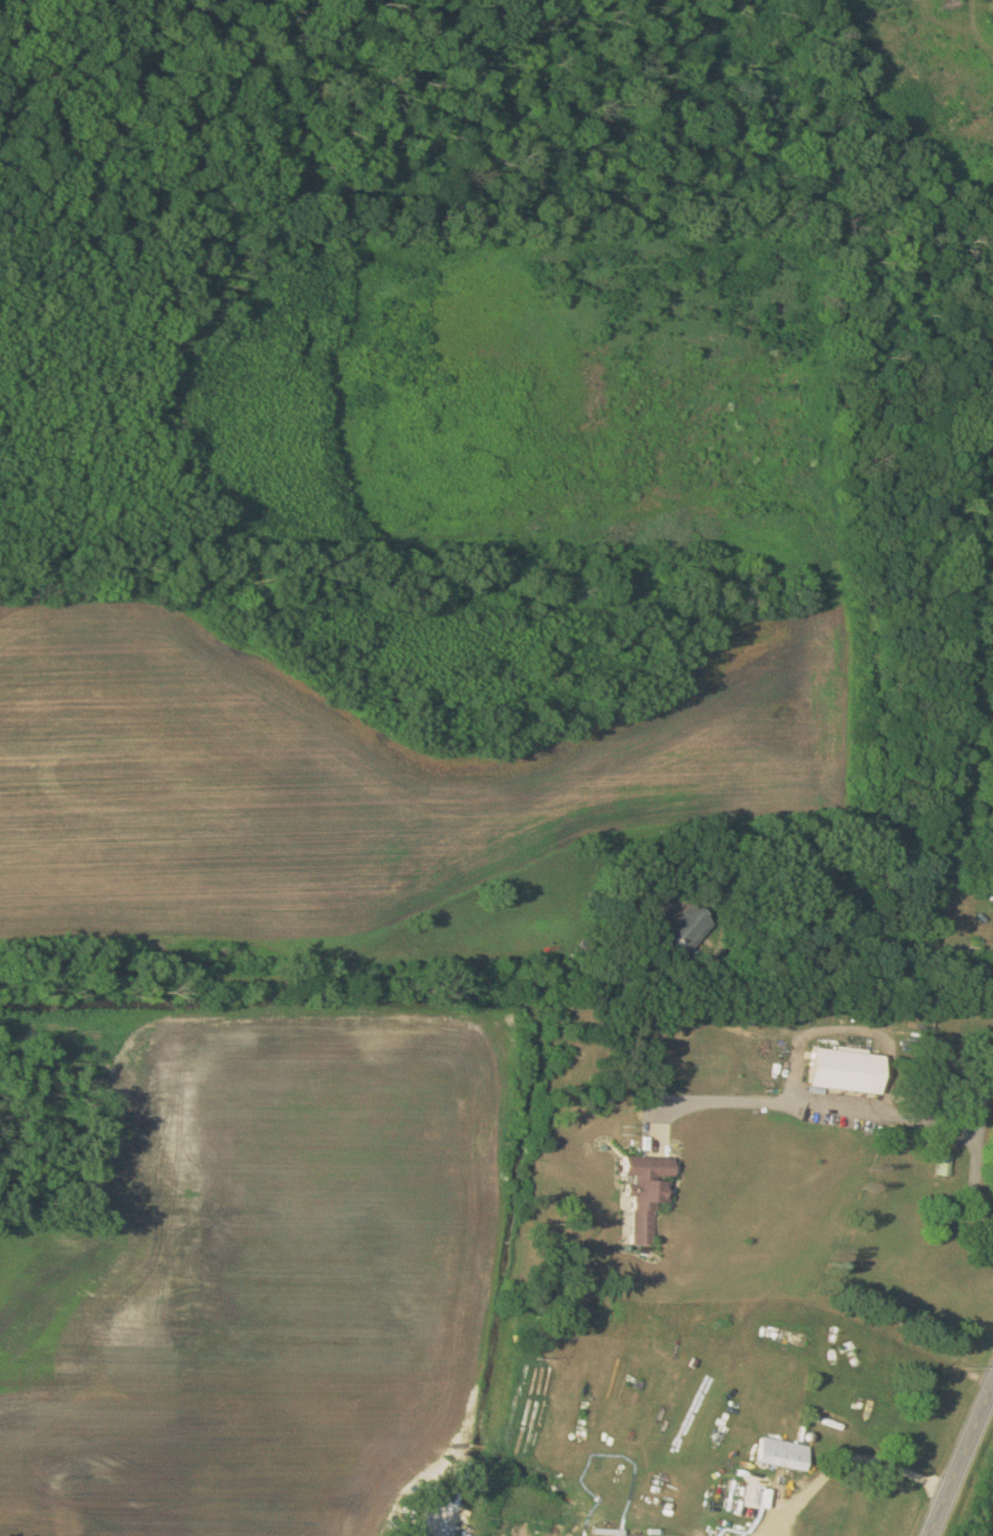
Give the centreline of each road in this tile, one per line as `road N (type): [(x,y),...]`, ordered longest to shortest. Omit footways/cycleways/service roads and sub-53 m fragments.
road 1 (primary): [(936,1535),(992,1395)]

